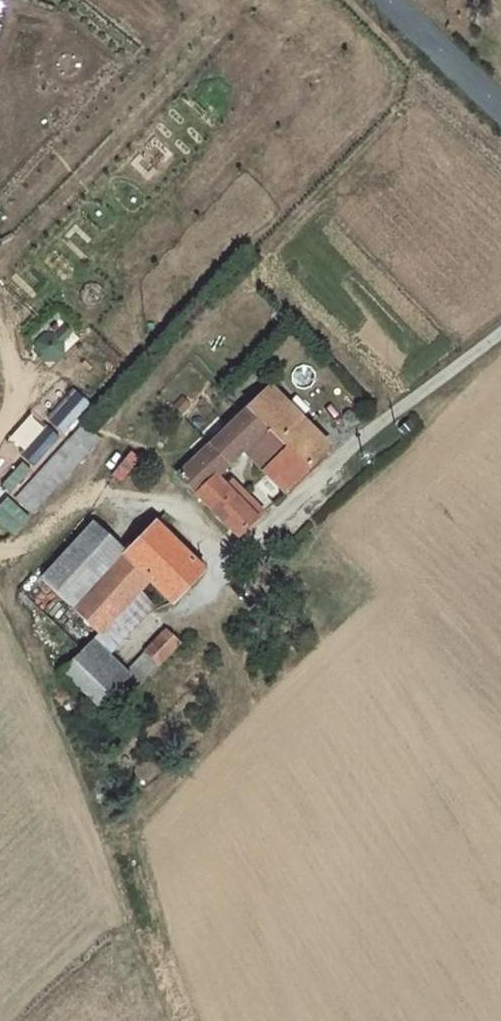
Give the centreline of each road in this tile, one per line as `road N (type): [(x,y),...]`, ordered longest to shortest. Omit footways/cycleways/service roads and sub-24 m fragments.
road 1 (tertiary): [(388,0),(500,108)]

